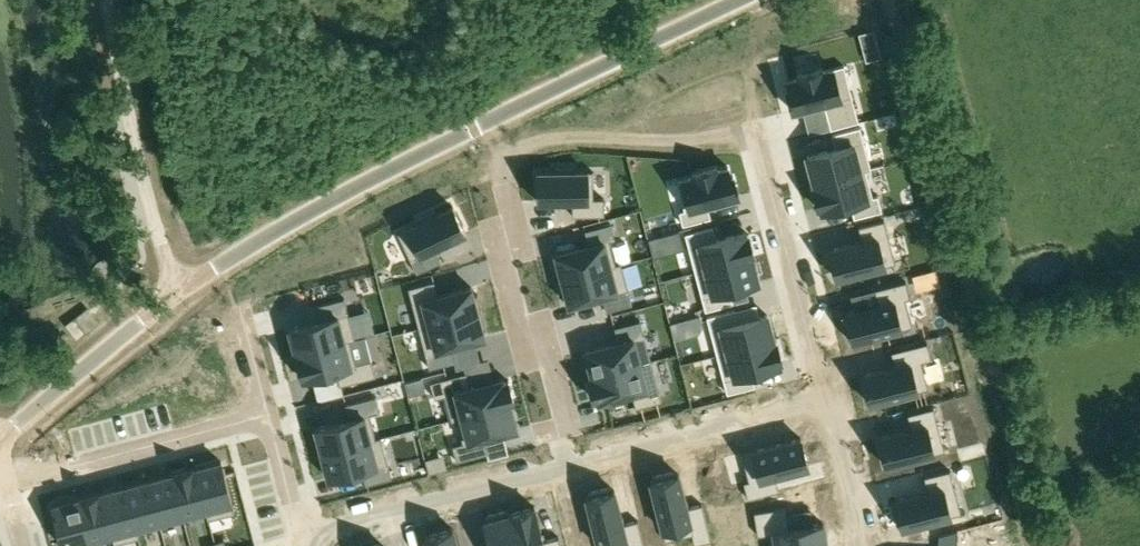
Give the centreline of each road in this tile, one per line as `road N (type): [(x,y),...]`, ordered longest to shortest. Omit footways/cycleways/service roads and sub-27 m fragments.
road 1 (unclassified): [(180,291),(291,220),(741,0)]
road 2 (track): [(888,0),(1039,545)]
road 3 (residential): [(568,466),(506,229),(508,196),(517,166),(538,150),(626,148)]
road 4 (residential): [(827,396),(763,149),(678,154),(626,148)]
road 5 (unclassified): [(180,291),(161,265),(108,0)]
road 6 (residential): [(302,539),(568,466)]
road 7 (residential): [(568,466),(827,396)]
road 8 (unclassified): [(0,439),(180,291)]
road 9 (residential): [(268,414),(47,471)]
road 10 (residential): [(864,545),(827,396)]
road 11 (residential): [(302,539),(268,414)]

